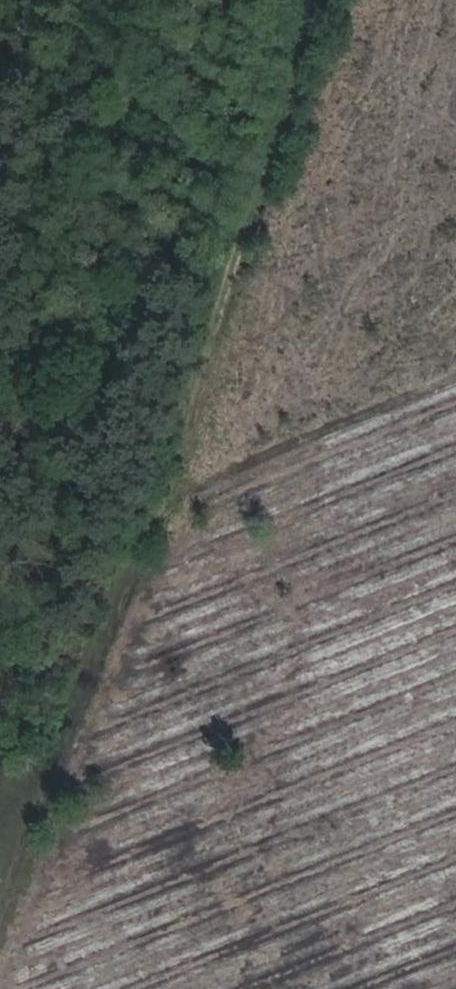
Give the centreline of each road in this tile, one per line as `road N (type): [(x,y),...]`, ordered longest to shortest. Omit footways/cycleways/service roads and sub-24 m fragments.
road 1 (track): [(0,631),(217,0)]
road 2 (track): [(455,400),(335,456),(22,567)]

